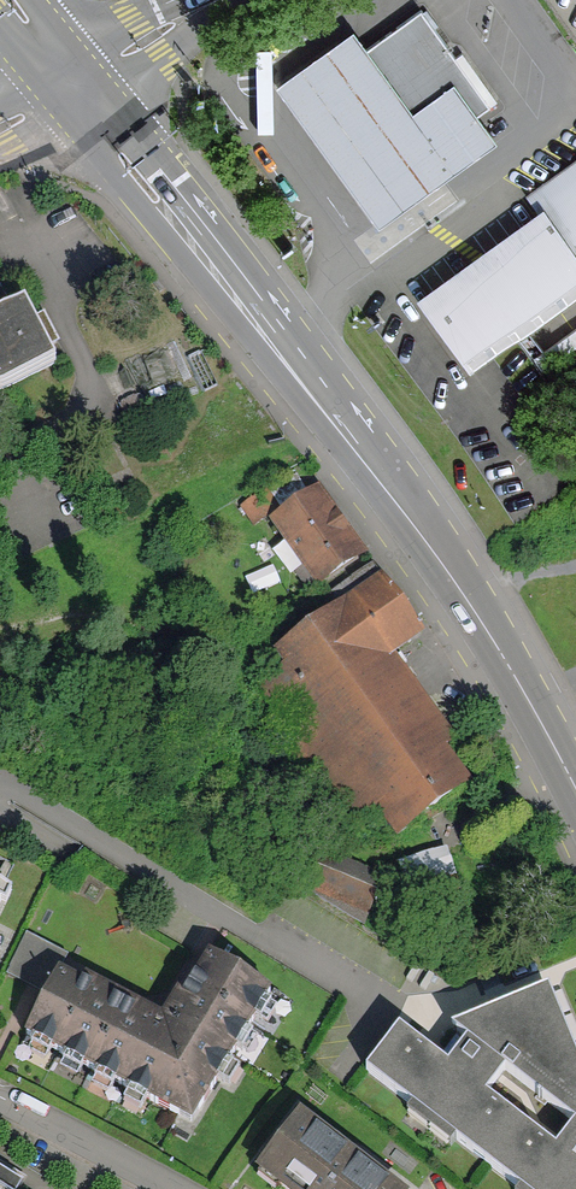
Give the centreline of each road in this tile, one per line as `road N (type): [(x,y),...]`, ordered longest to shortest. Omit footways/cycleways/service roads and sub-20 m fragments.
road 1 (primary): [(575,794),(515,676),(432,550),(74,81)]
road 2 (residential): [(0,1097),(174,1188)]
road 3 (unclassified): [(74,81),(212,0)]

